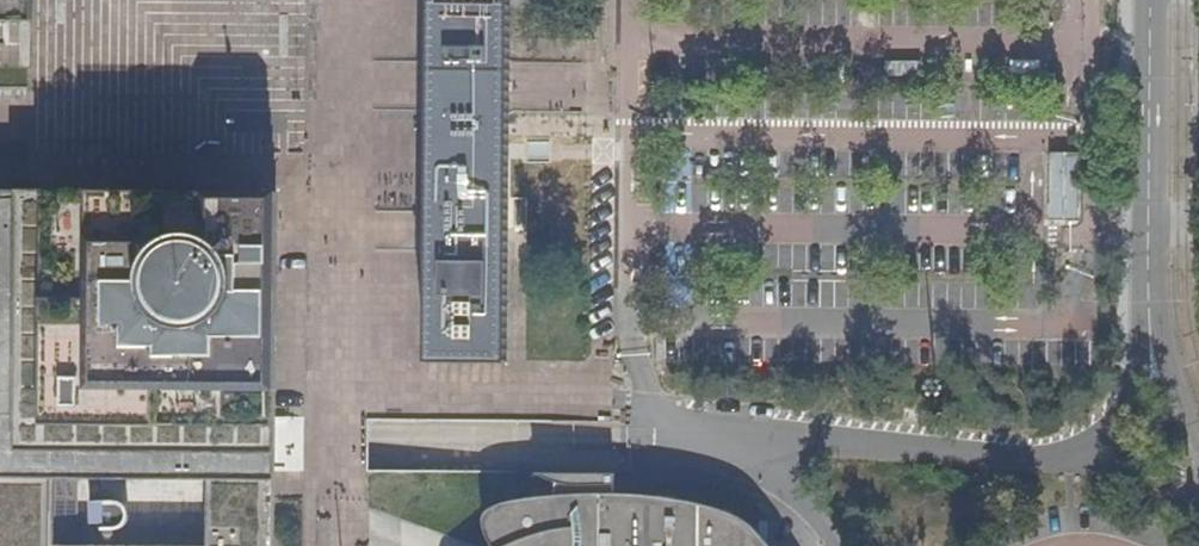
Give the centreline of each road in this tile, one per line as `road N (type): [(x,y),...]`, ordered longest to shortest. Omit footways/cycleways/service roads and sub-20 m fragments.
road 1 (residential): [(1153,0),(1152,296),(1198,436)]

